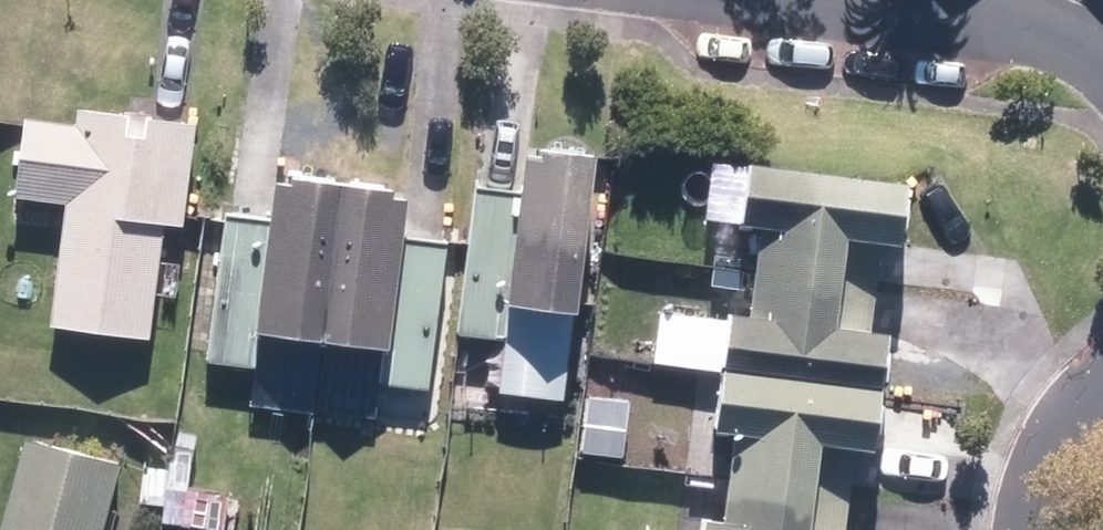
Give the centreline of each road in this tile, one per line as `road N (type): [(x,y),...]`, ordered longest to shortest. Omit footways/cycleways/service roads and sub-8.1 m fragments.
road 1 (residential): [(1102,71),(1049,41),(749,0)]
road 2 (residential): [(1041,529),(1082,409),(1102,391)]

